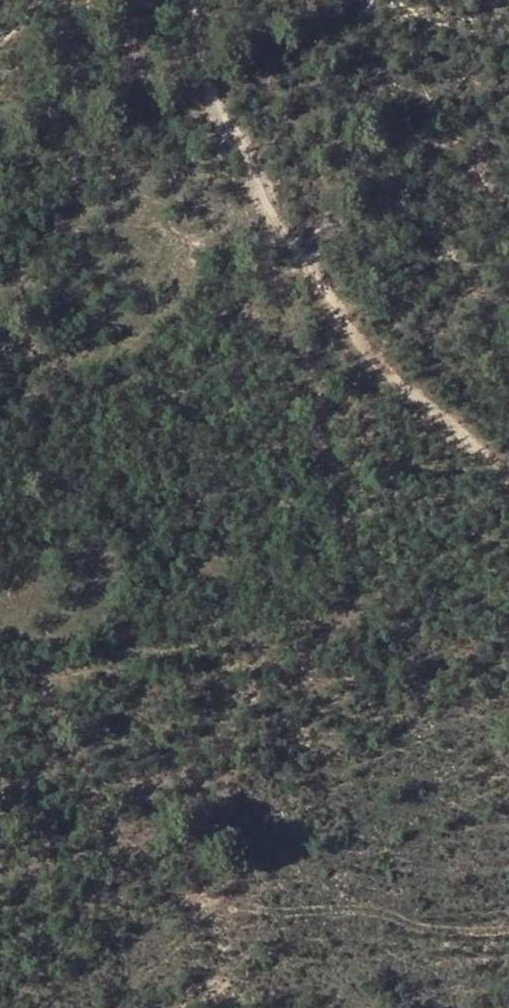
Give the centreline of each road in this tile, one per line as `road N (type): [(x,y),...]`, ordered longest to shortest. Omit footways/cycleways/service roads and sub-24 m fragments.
road 1 (track): [(508,488),(337,322),(260,201),(240,139),(212,95),(192,0)]

